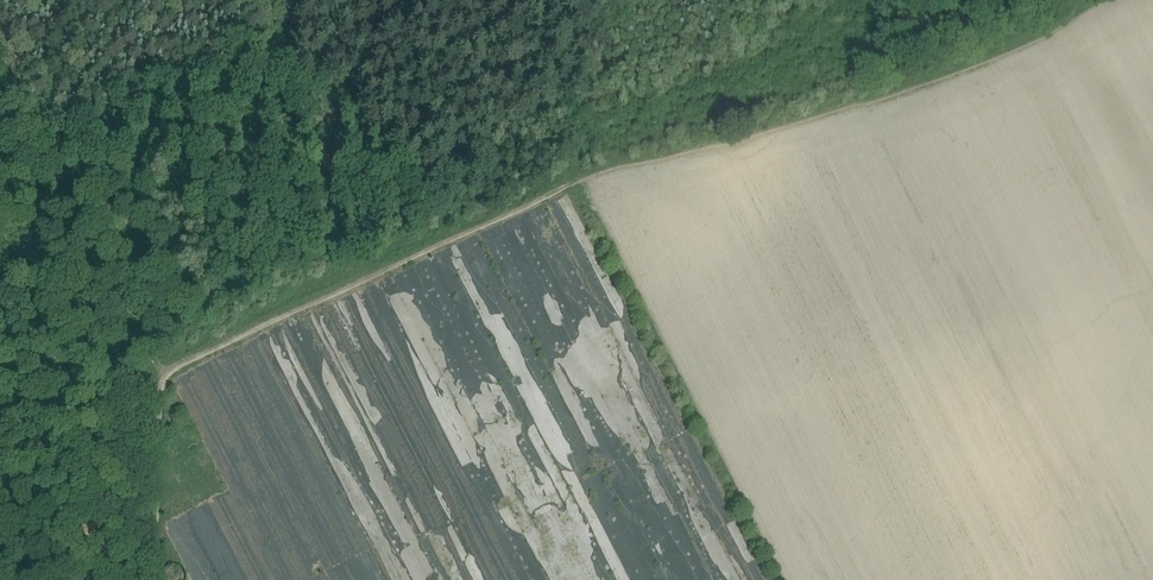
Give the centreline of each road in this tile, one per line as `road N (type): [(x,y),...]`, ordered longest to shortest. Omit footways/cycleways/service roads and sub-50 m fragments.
road 1 (track): [(156,579),(155,377),(563,188),(631,167)]

